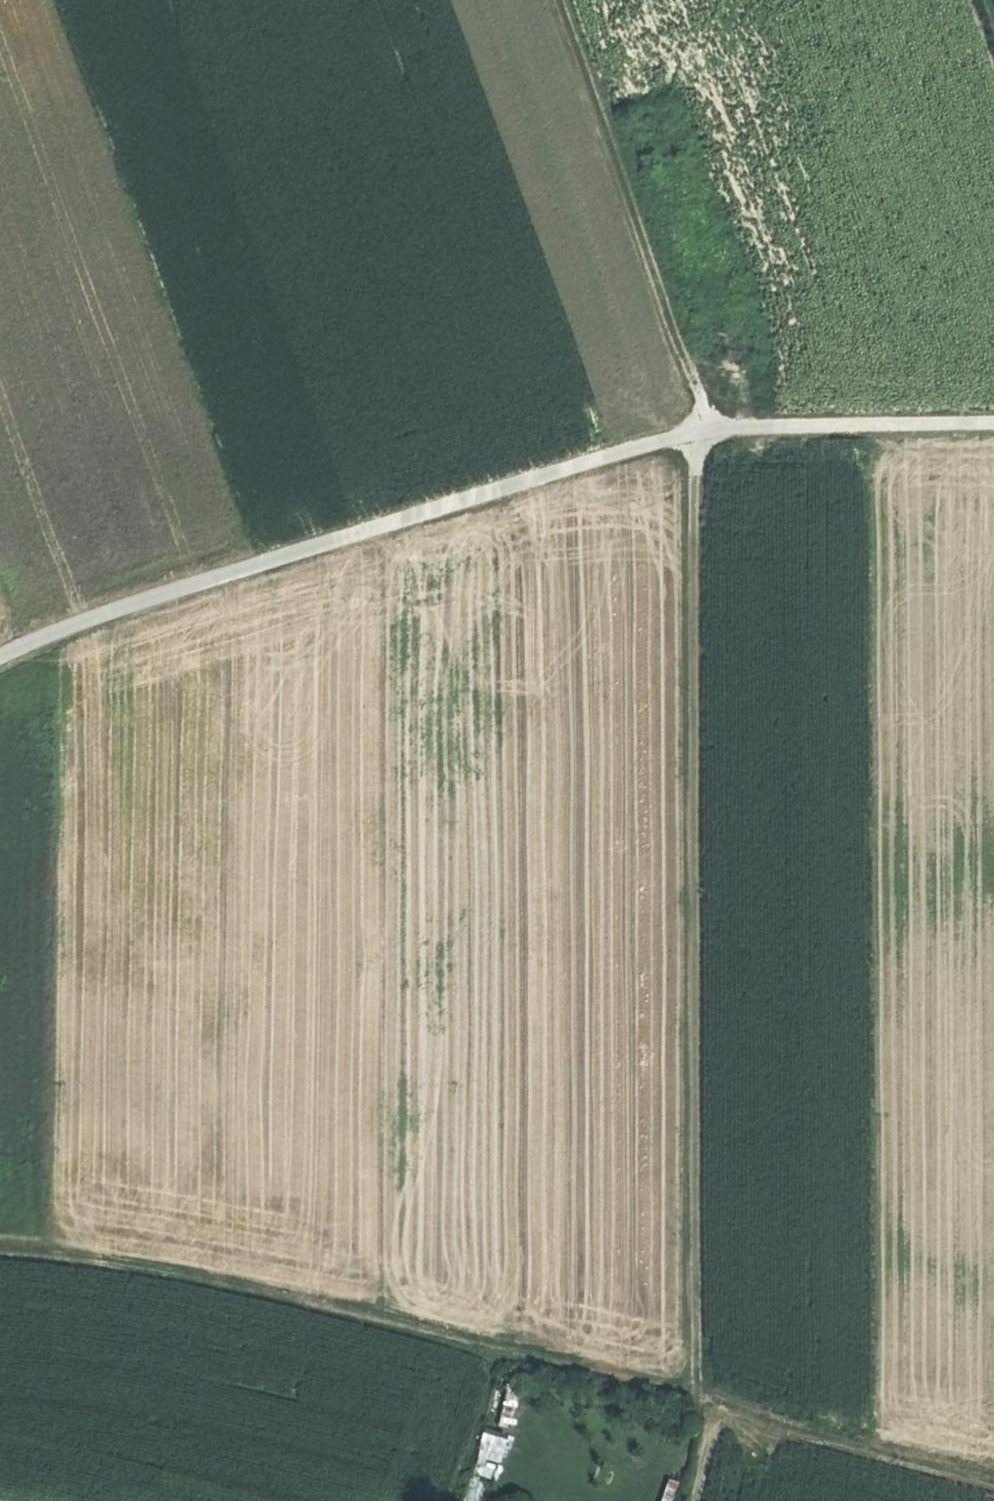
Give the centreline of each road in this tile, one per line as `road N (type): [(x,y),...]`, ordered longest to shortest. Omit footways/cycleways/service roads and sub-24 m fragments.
road 1 (track): [(564,0),(700,400),(694,1397)]
road 2 (track): [(0,660),(112,610),(698,429),(993,425)]
road 3 (track): [(168,1259),(993,1478)]

